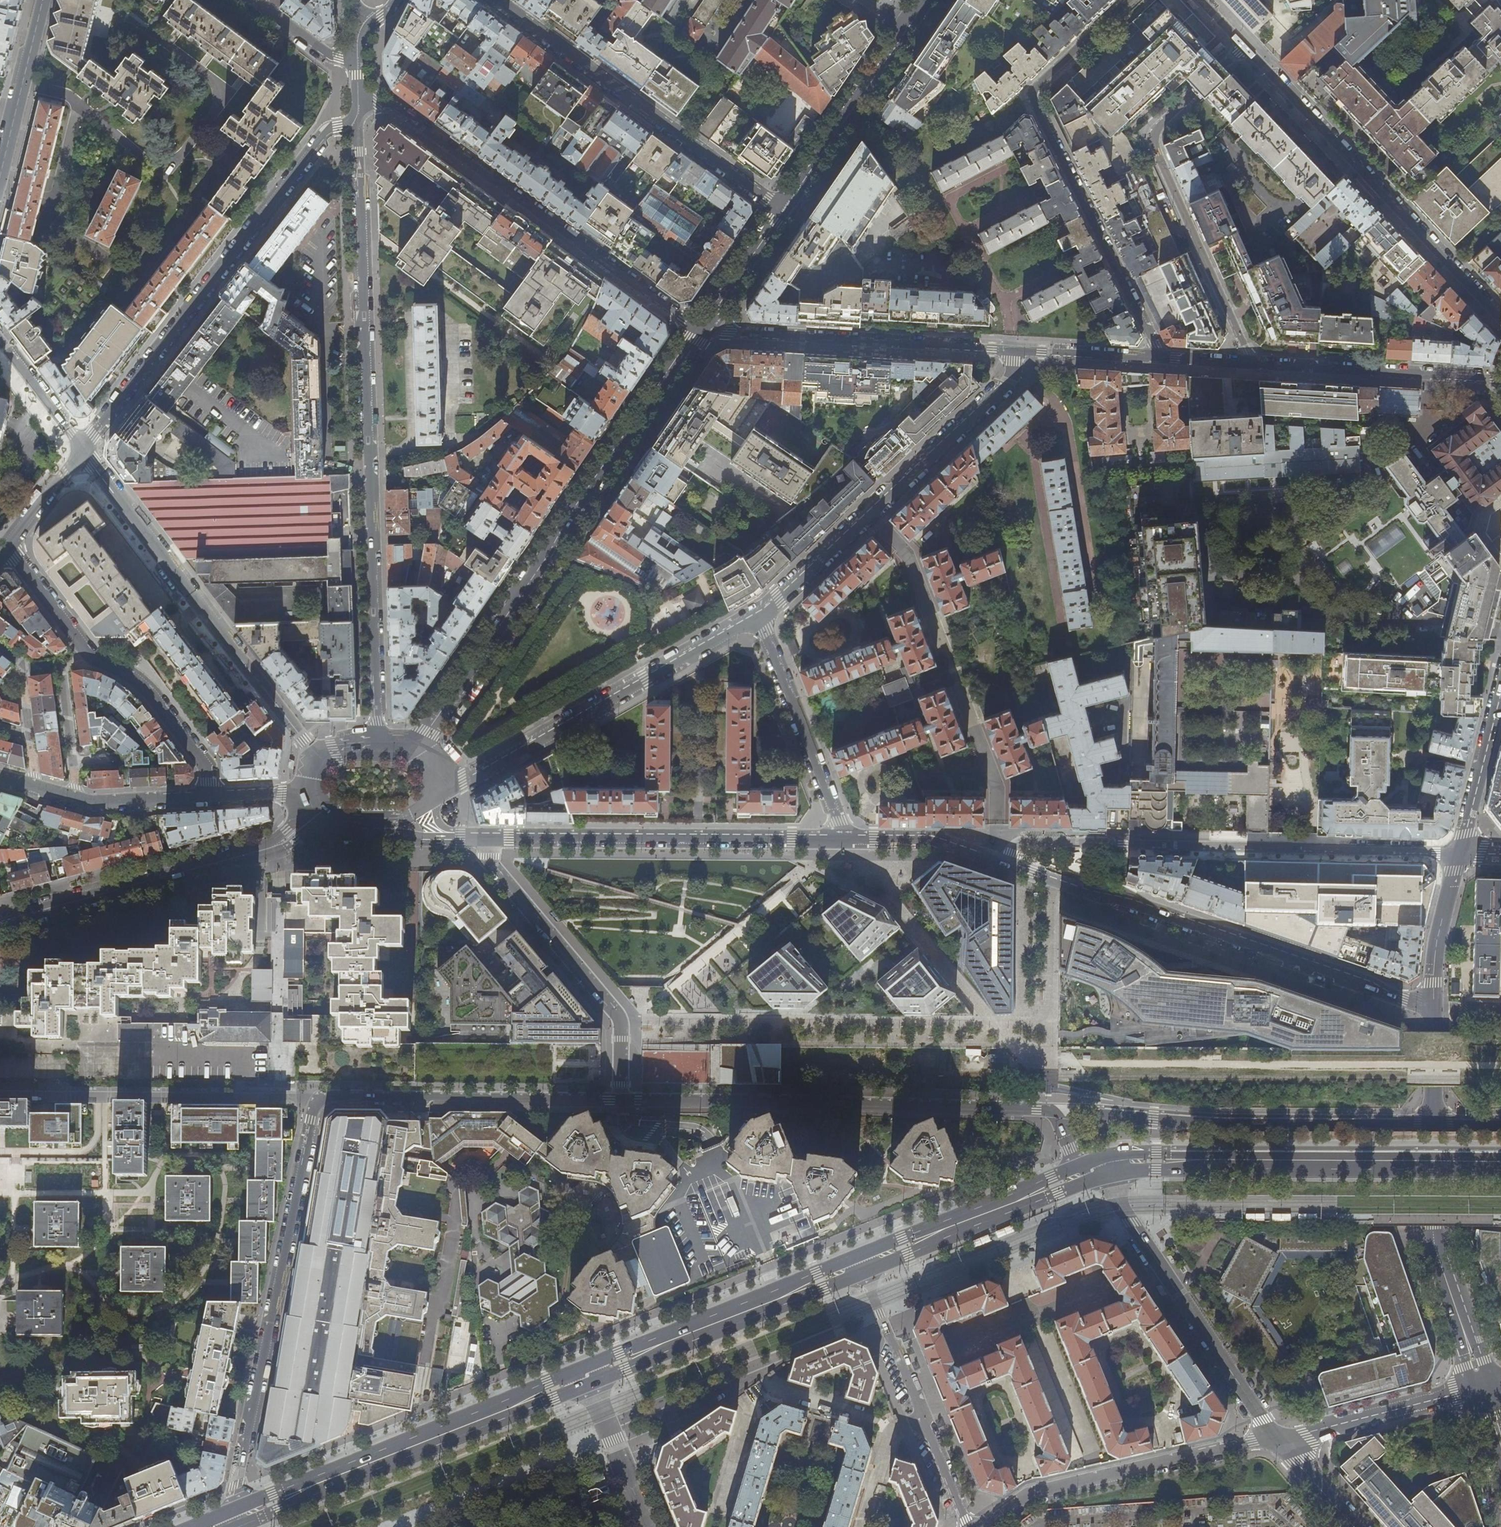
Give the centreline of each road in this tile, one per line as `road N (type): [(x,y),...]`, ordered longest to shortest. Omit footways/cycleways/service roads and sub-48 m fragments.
road 1 (residential): [(231,1511),(316,1100),(621,1100)]
road 2 (residential): [(378,745),(358,124)]
road 3 (residential): [(846,839),(759,619),(1010,379),(1012,351)]
road 4 (tertiary): [(415,750),(700,326)]
road 5 (residential): [(1459,852),(1034,841),(982,853)]
road 6 (residential): [(982,853),(1433,1008)]
road 7 (residential): [(621,1100),(1037,1110),(1055,1114),(1063,1127)]
road 8 (residential): [(358,124),(330,129),(82,448)]
road 9 (residential): [(1162,359),(1034,95),(1129,0)]
road 10 (residential): [(700,326),(394,107),(358,96)]
road 11 (residential): [(318,758),(82,448)]
road 12 (primary): [(236,1526),(592,1384)]
road 13 (primary): [(584,1366),(231,1511)]
road 14 (secondary): [(1434,1122),(1085,1112),(1063,1127)]
road 15 (residential): [(1243,45),(1500,319)]
road 16 (residential): [(1251,364),(1154,141),(1243,45)]
road 17 (residential): [(489,837),(846,839)]
road 18 (residential): [(496,0),(782,208)]
road 19 (residential): [(1012,351),(700,326)]
road 20 (tertiary): [(1278,1438),(1107,1176)]
road 21 (residential): [(982,1526),(1029,1494),(1278,1438)]
road 22 (residential): [(489,837),(491,862),(620,1017),(621,1100)]
road 23 (tertiary): [(0,922),(287,838)]
road 24 (primary): [(1500,1161),(1203,1160)]
road 25 (primary): [(858,1256),(584,1366)]
road 26 (primary): [(592,1384),(865,1272)]
road 27 (residential): [(968,1526),(865,1272)]
road 28 (tertiary): [(782,208),(923,0)]
road 29 (residential): [(1500,380),(1251,364)]
road 30 (primary): [(865,1272),(1089,1182)]
road 31 (primary): [(1081,1165),(858,1256)]
road 32 (residential): [(1483,1388),(1278,1438)]
road 33 (residential): [(94,660),(151,695),(206,766),(209,797)]
road 34 (residential): [(43,0),(0,175)]
road 35 (residential): [(1500,685),(1459,852)]
road 36 (secondary): [(1483,1388),(1434,1234)]
road 37 (residential): [(1433,1008),(1435,950),(1459,852)]
road 38 (residential): [(649,1526),(592,1384)]
road 39 (residential): [(1162,359),(1012,351)]
road 40 (tertiary): [(700,326),(782,208)]
road 41 (residential): [(7,546),(94,660)]
road 42 (residential): [(415,750),(435,772),(439,831),(489,837)]
road 43 (residential): [(846,839),(944,842),(982,853)]
road 44 (residential): [(0,344),(82,448)]
road 45 (residential): [(78,800),(209,797)]
road 46 (residential): [(82,448),(7,546)]
road 47 (residential): [(358,62),(329,55),(254,0)]

